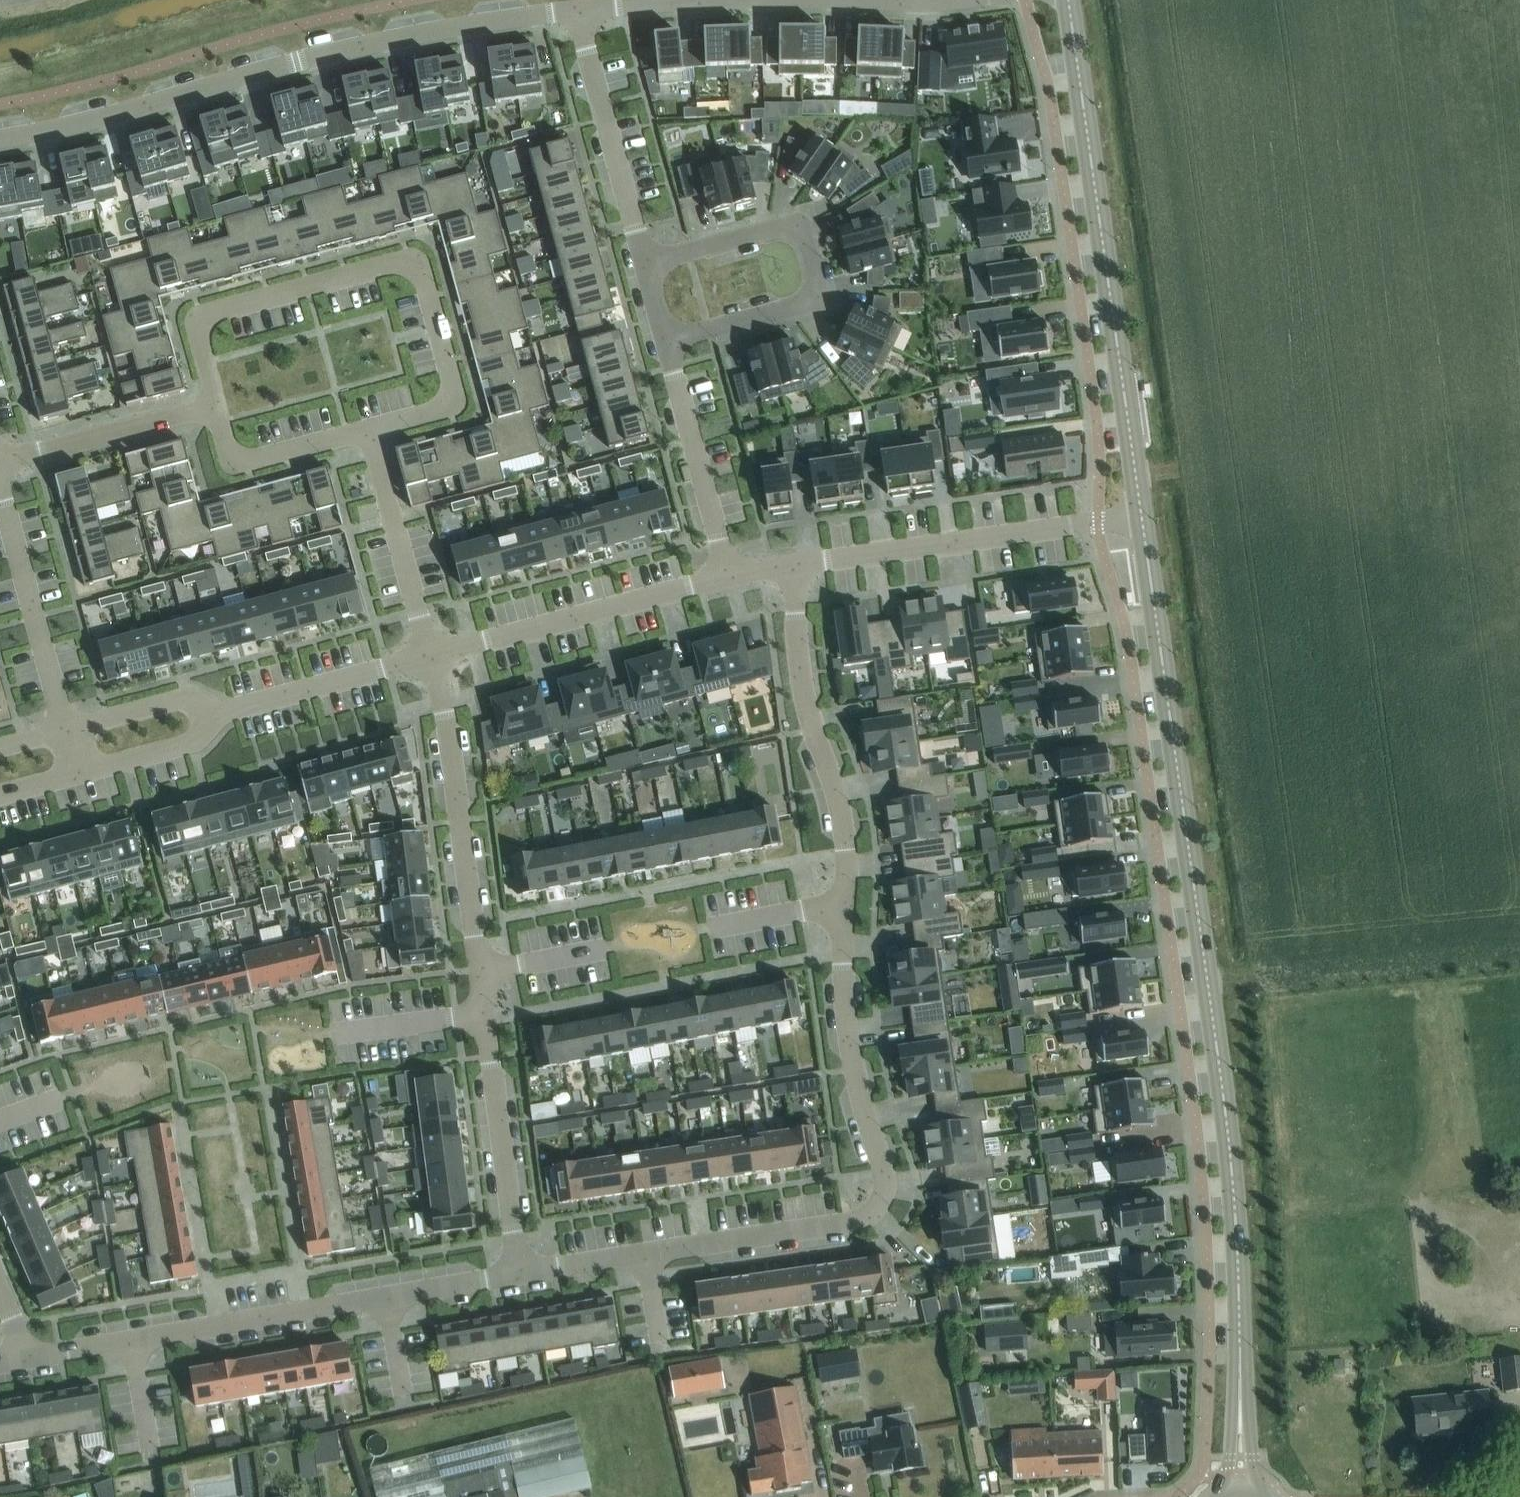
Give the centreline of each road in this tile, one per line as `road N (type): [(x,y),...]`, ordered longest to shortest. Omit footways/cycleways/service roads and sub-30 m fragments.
road 1 (residential): [(531,1285),(892,1225),(866,1138),(852,1051),(841,806),(807,712),(792,565)]
road 2 (tertiary): [(1238,1483),(1228,1145),(1141,515)]
road 3 (residential): [(531,1285),(488,969),(430,657)]
road 4 (residential): [(0,138),(373,42),(576,10)]
road 5 (residential): [(369,431),(459,410),(414,263),(189,321),(205,412)]
road 6 (residential): [(2,1362),(531,1285)]
road 7 (tertiary): [(1141,515),(1068,0)]
road 8 (residential): [(669,348),(822,308),(803,224),(645,263)]
road 9 (residential): [(1141,515),(792,565)]
road 10 (residential): [(729,577),(430,657)]
road 11 (residential): [(645,263),(576,10)]
road 12 (residential): [(65,732),(0,492)]
road 13 (residential): [(729,577),(669,348)]
road 14 (residential): [(430,657),(369,431)]
road 15 (residential): [(0,464),(205,412)]
road 16 (residential): [(205,412),(230,473),(369,431)]
road 17 (residential): [(430,657),(234,710)]
road 18 (residential): [(76,775),(190,744),(234,710)]
road 19 (residential): [(234,710),(176,702),(65,732)]
road 20 (residential): [(576,10),(698,0)]

